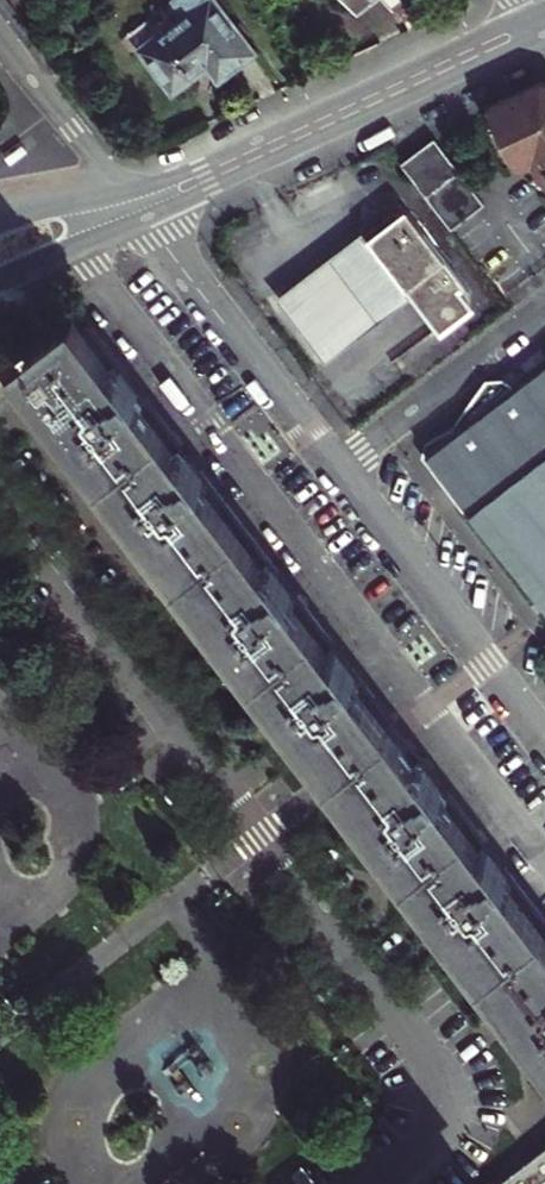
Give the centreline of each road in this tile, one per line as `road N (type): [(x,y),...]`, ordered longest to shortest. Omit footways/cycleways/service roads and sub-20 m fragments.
road 1 (tertiary): [(541,8),(236,152),(124,193)]
road 2 (tertiary): [(144,219),(544,33)]
road 3 (residential): [(335,470),(544,741)]
road 4 (residential): [(144,219),(335,470)]
road 5 (residential): [(335,470),(544,310)]
road 6 (residential): [(0,39),(124,193)]
road 7 (tertiary): [(0,280),(144,219)]
road 8 (tertiary): [(124,193),(0,221)]

